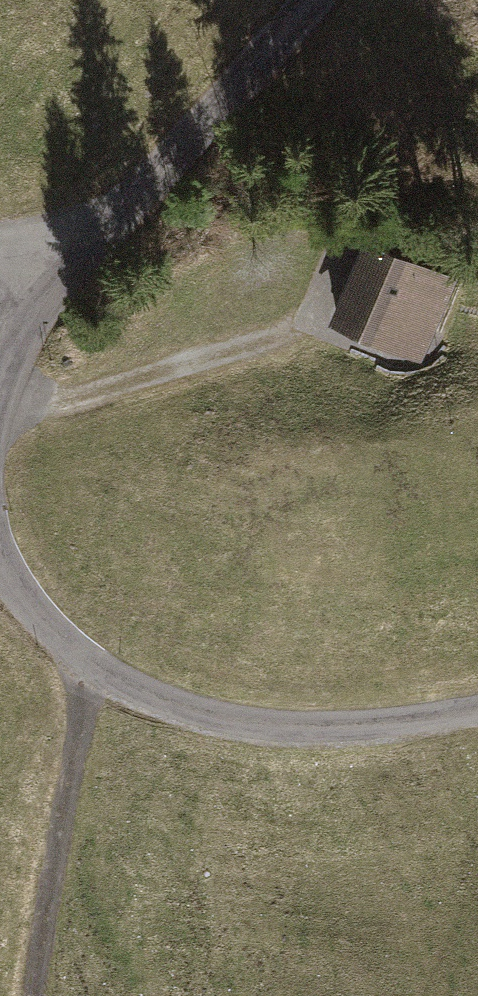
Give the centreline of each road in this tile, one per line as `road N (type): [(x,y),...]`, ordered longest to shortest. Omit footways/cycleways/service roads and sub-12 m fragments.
road 1 (residential): [(0,560),(32,610),(95,677),(233,729),(382,735),(477,718)]
road 2 (residential): [(322,0),(241,99),(37,300)]
road 3 (track): [(43,995),(95,677)]
road 4 (track): [(0,412),(305,327)]

